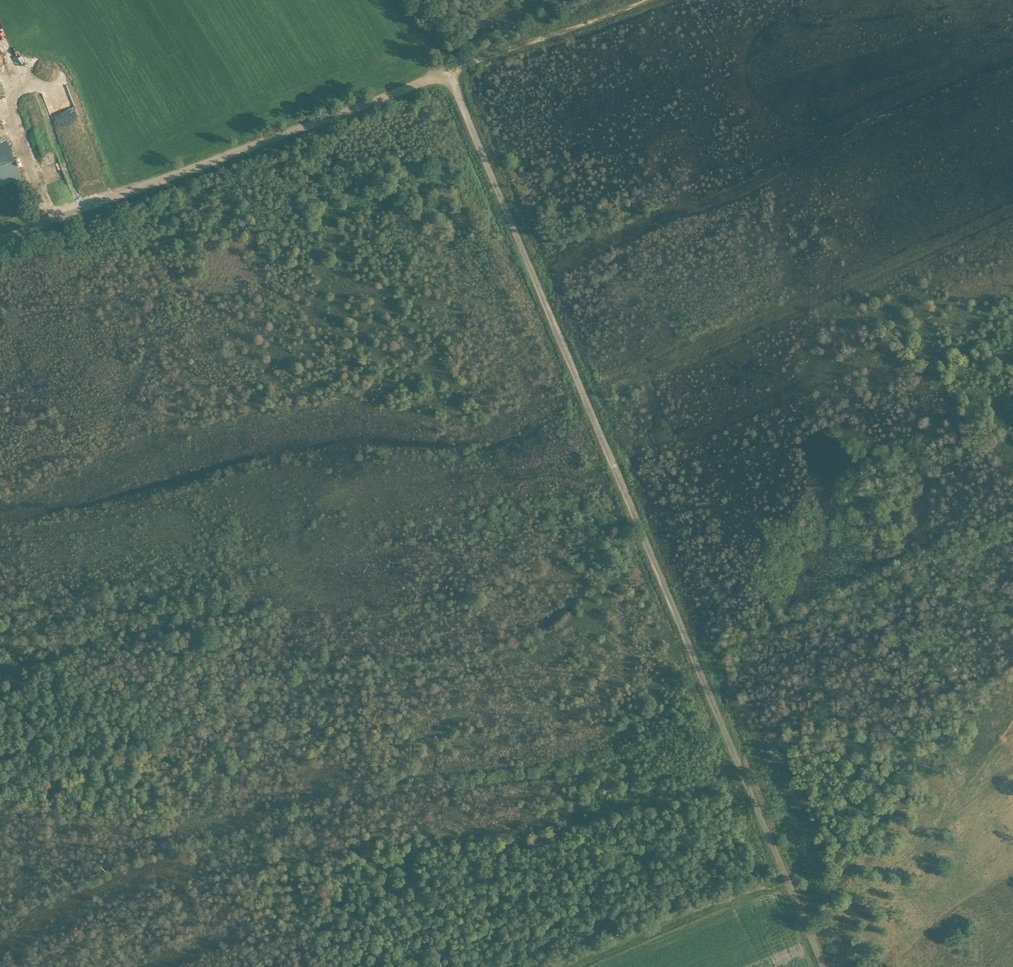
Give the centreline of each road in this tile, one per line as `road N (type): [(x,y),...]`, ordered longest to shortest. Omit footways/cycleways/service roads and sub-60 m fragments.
road 1 (unclassified): [(825,966),(449,75)]
road 2 (unclassified): [(0,245),(449,75)]
road 3 (track): [(787,877),(564,966)]
road 4 (track): [(658,0),(449,75)]

